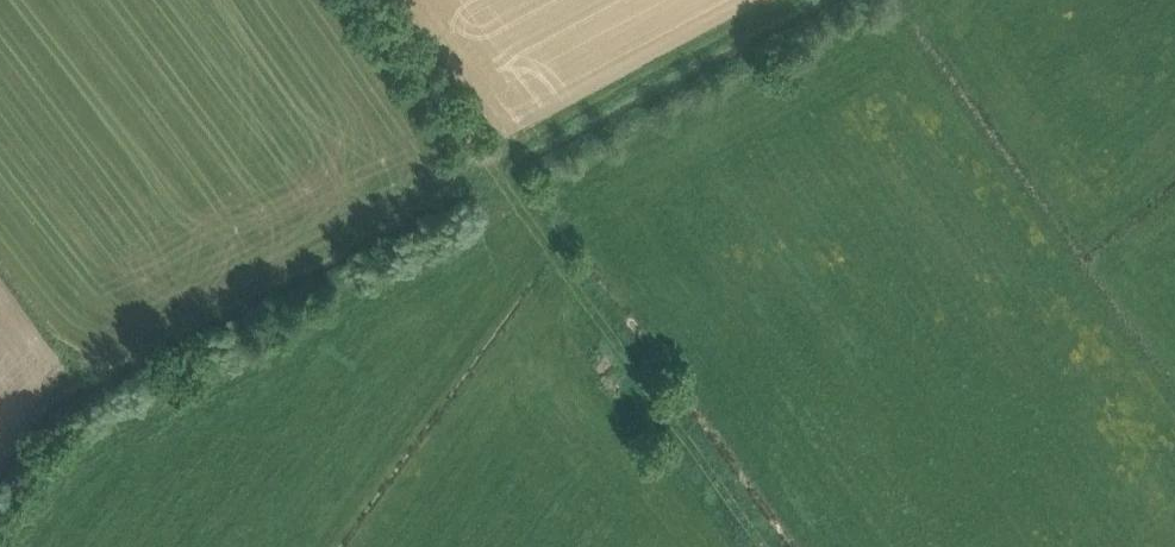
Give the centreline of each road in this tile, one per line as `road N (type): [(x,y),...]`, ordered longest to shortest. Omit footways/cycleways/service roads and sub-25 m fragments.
road 1 (track): [(505,166),(769,546)]
road 2 (track): [(505,166),(808,0)]
road 3 (track): [(388,0),(505,166)]

